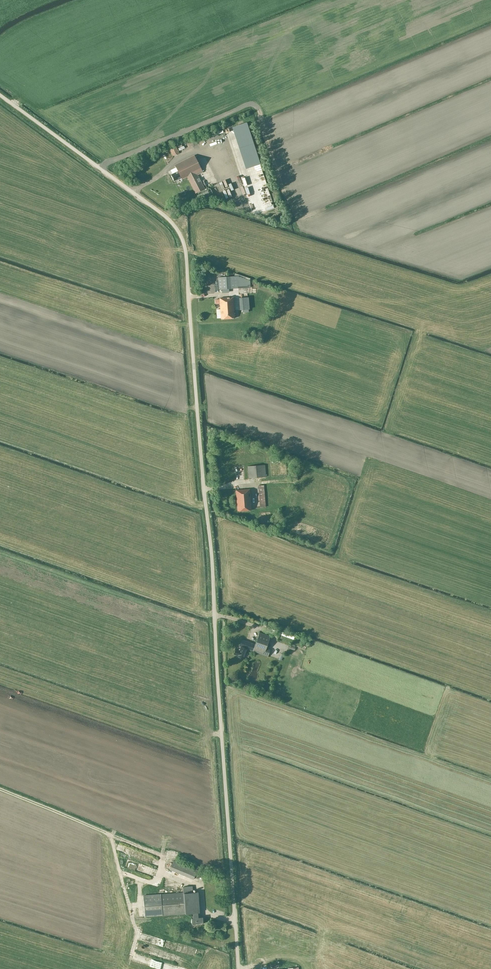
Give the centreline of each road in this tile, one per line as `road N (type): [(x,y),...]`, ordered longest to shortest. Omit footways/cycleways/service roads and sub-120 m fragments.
road 1 (unclassified): [(239,968),(185,249),(163,214),(0,95)]

